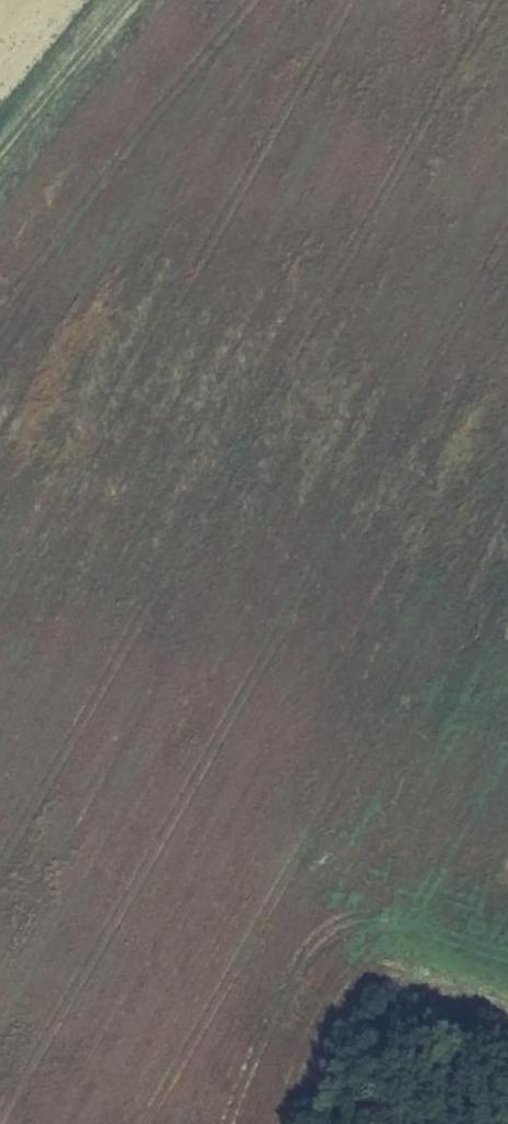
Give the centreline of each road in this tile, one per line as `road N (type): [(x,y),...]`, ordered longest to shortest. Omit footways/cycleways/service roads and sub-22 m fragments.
road 1 (track): [(124,0),(0,147)]

